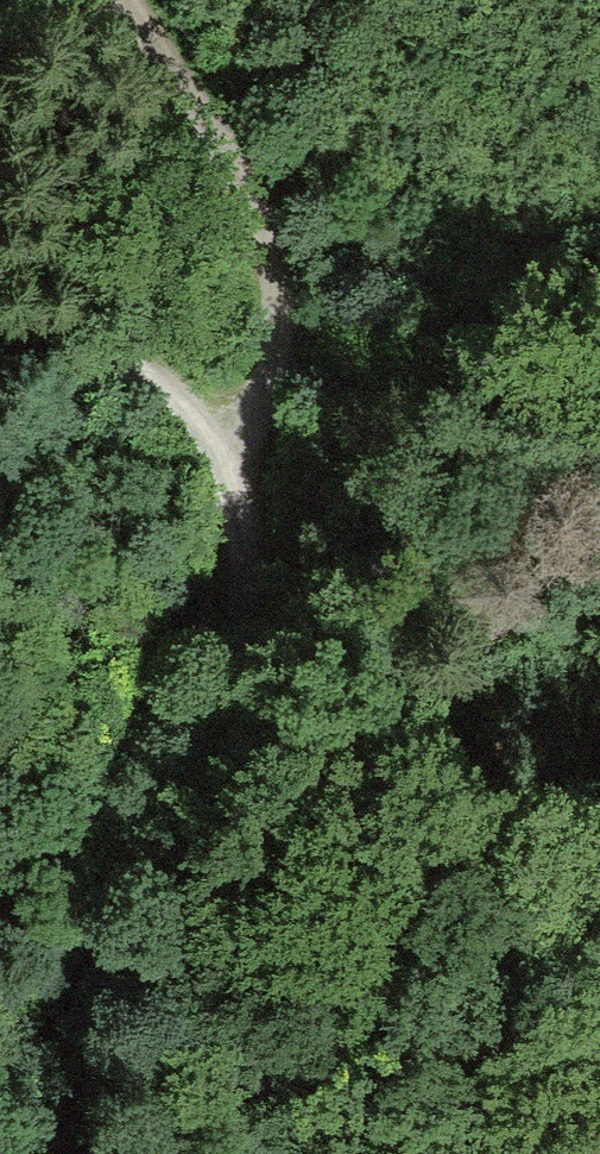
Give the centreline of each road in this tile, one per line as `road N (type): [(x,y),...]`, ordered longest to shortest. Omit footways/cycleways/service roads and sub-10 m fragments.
road 1 (track): [(0,315),(37,323),(200,411),(230,447),(254,584),(205,884),(234,1153)]
road 2 (track): [(230,447),(75,1001),(46,1153)]
road 3 (track): [(230,447),(285,310),(241,199),(115,0)]

